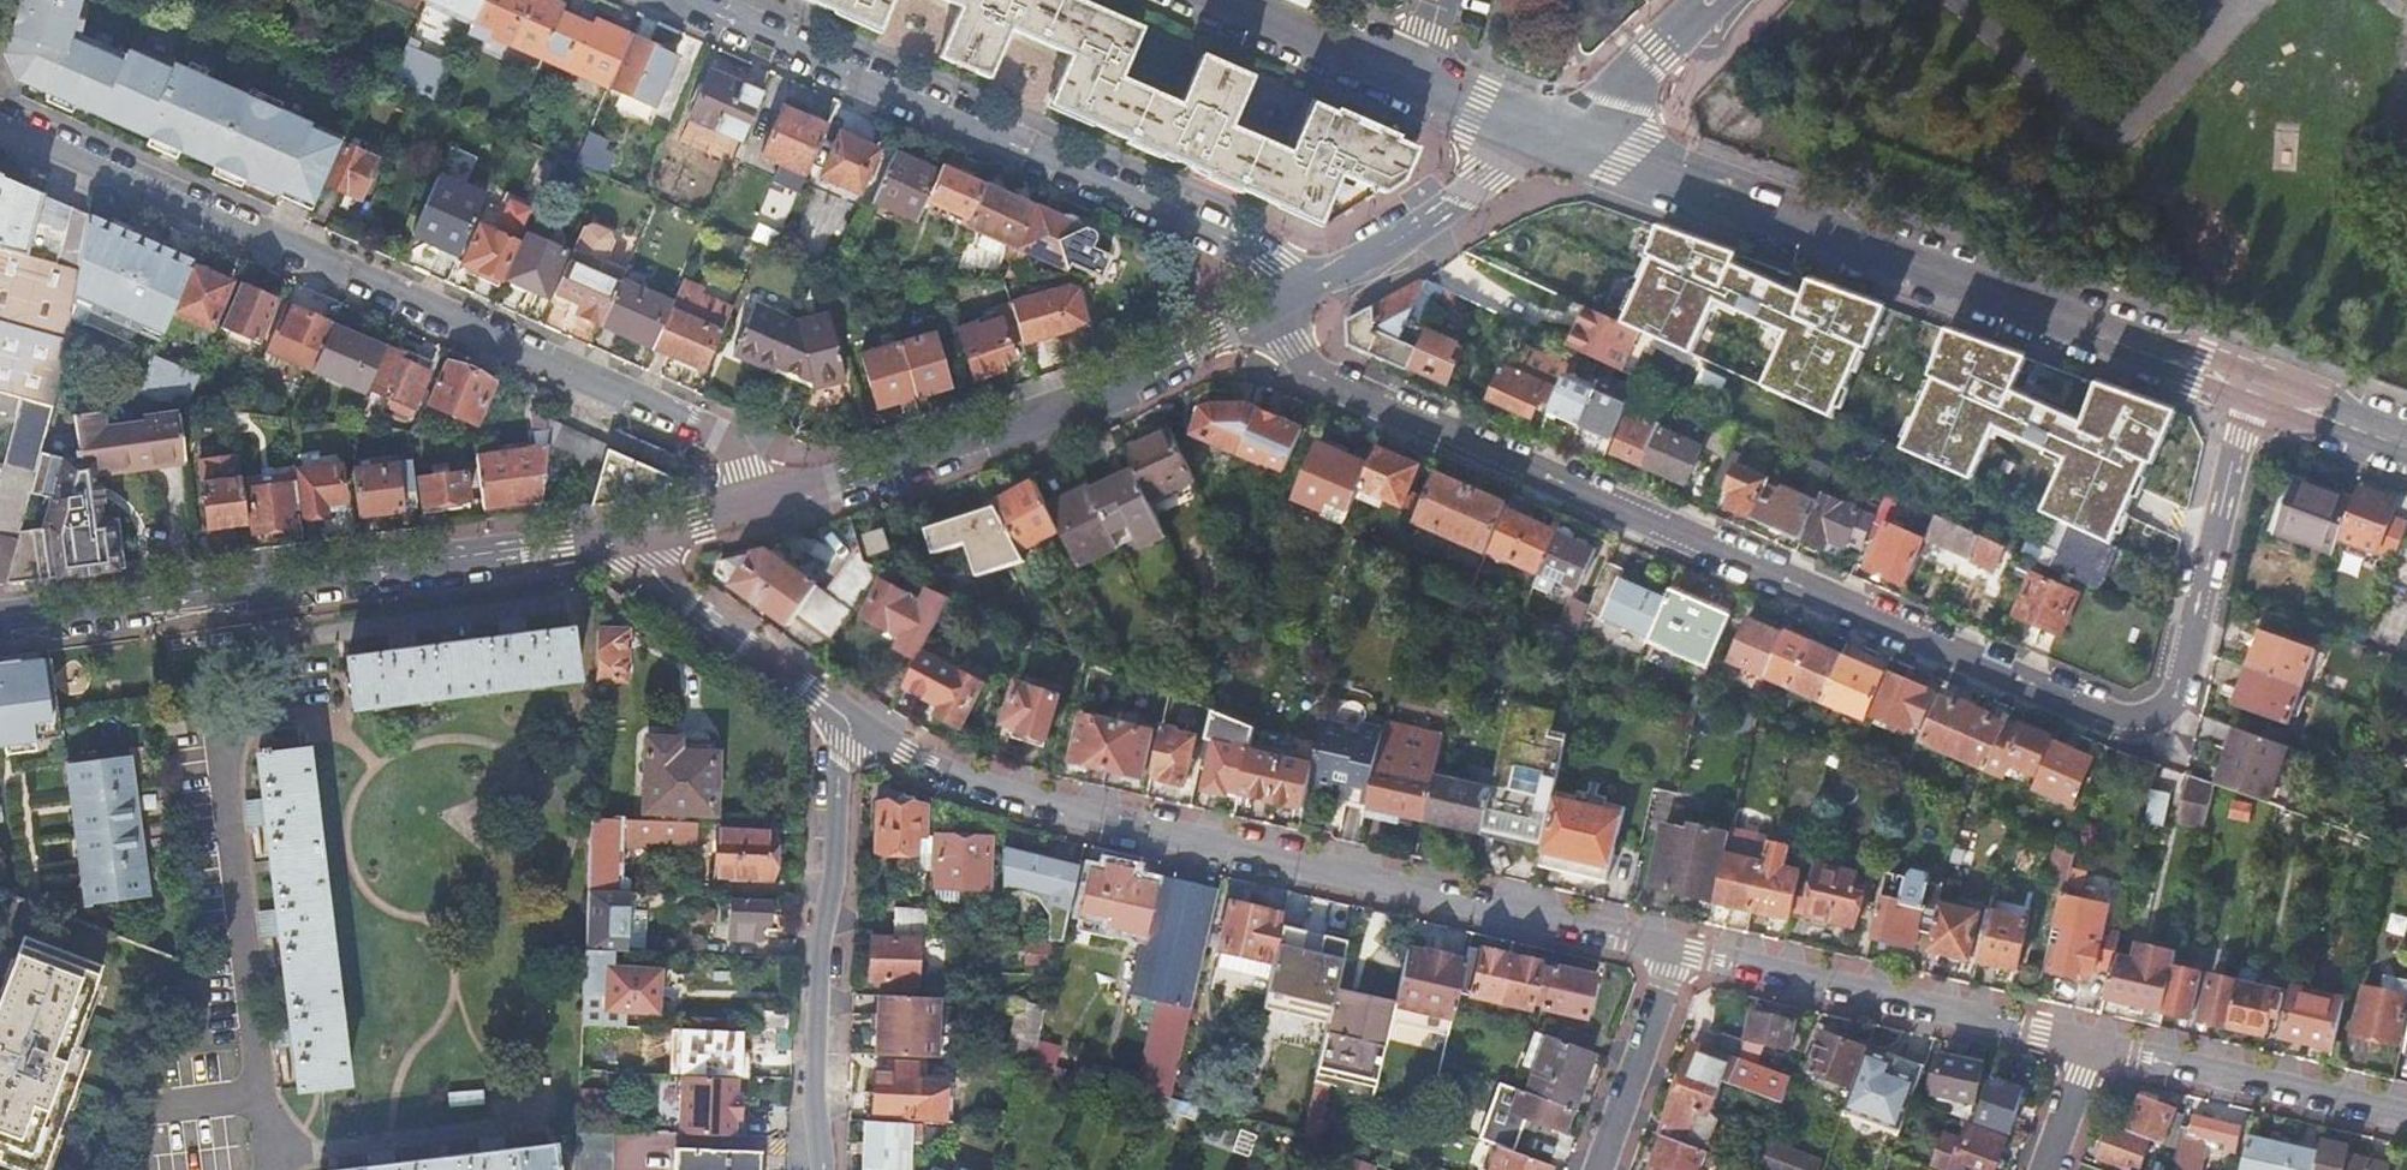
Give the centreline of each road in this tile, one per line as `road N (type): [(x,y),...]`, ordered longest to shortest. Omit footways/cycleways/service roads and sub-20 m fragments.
road 1 (residential): [(2252,388),(2181,680),(2165,708),(2141,720),(2100,717),(1320,377),(1272,312)]
road 2 (residential): [(1678,950),(1034,802),(906,754),(846,718)]
road 3 (residential): [(0,124),(725,433),(760,504)]
road 4 (tertiary): [(2252,388),(1549,139)]
road 5 (residential): [(684,0),(1275,261),(1309,290)]
road 6 (tertiary): [(625,534),(0,617)]
road 7 (tertiary): [(1272,312),(1092,394),(760,504)]
road 8 (residential): [(846,718),(836,876),(821,946),(814,1089),(823,1169)]
road 9 (residential): [(2091,1043),(1678,950)]
road 10 (residential): [(2406,1113),(2091,1043)]
road 11 (residential): [(846,718),(638,563),(625,534)]
road 12 (tertiary): [(1549,139),(1309,290)]
road 13 (residential): [(1599,1169),(1678,950)]
road 14 (tertiary): [(1549,139),(1711,0)]
road 15 (tertiary): [(1415,81),(1228,0)]
road 16 (tertiary): [(2406,442),(2252,388)]
road 17 (tertiary): [(1549,139),(1415,81)]
road 18 (tertiary): [(760,504),(625,534)]
road 19 (residential): [(2046,1169),(2091,1043)]

